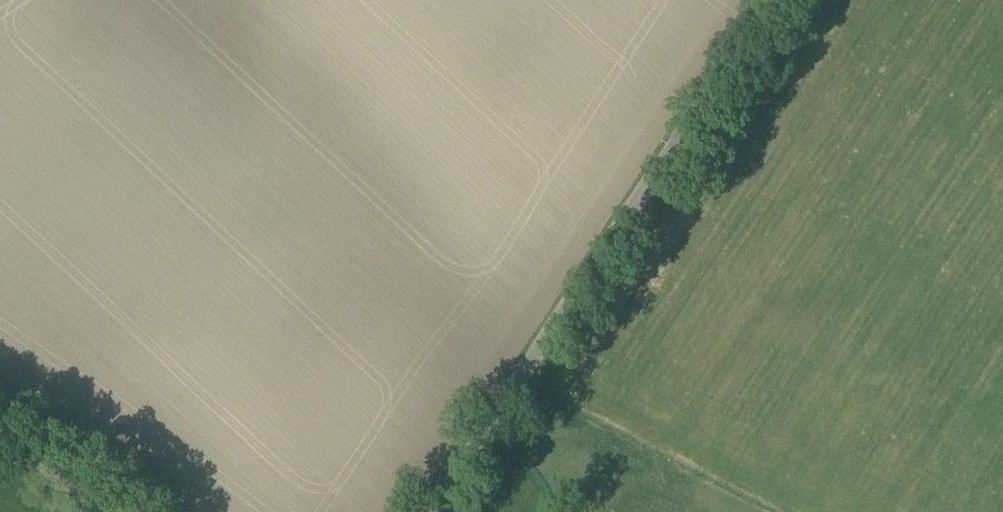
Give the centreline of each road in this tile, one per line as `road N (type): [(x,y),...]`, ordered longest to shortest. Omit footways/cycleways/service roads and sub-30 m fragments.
road 1 (unclassified): [(427,511),(768,0)]
road 2 (unclassified): [(105,511),(0,438)]

